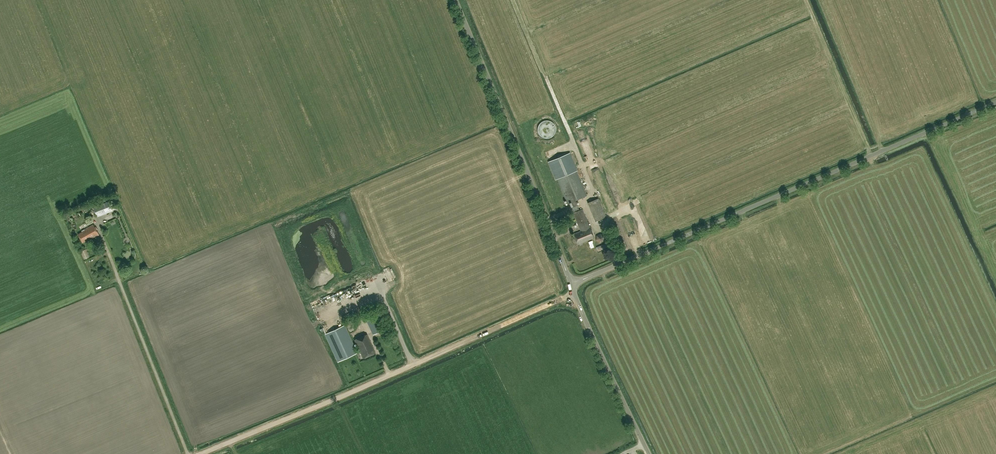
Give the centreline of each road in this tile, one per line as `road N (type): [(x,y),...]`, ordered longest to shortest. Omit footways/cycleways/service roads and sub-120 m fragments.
road 1 (unclassified): [(572,283),(995,103)]
road 2 (unclassified): [(202,453),(575,293)]
road 3 (unclassified): [(572,283),(456,0)]
road 4 (unclassified): [(649,453),(575,293)]

